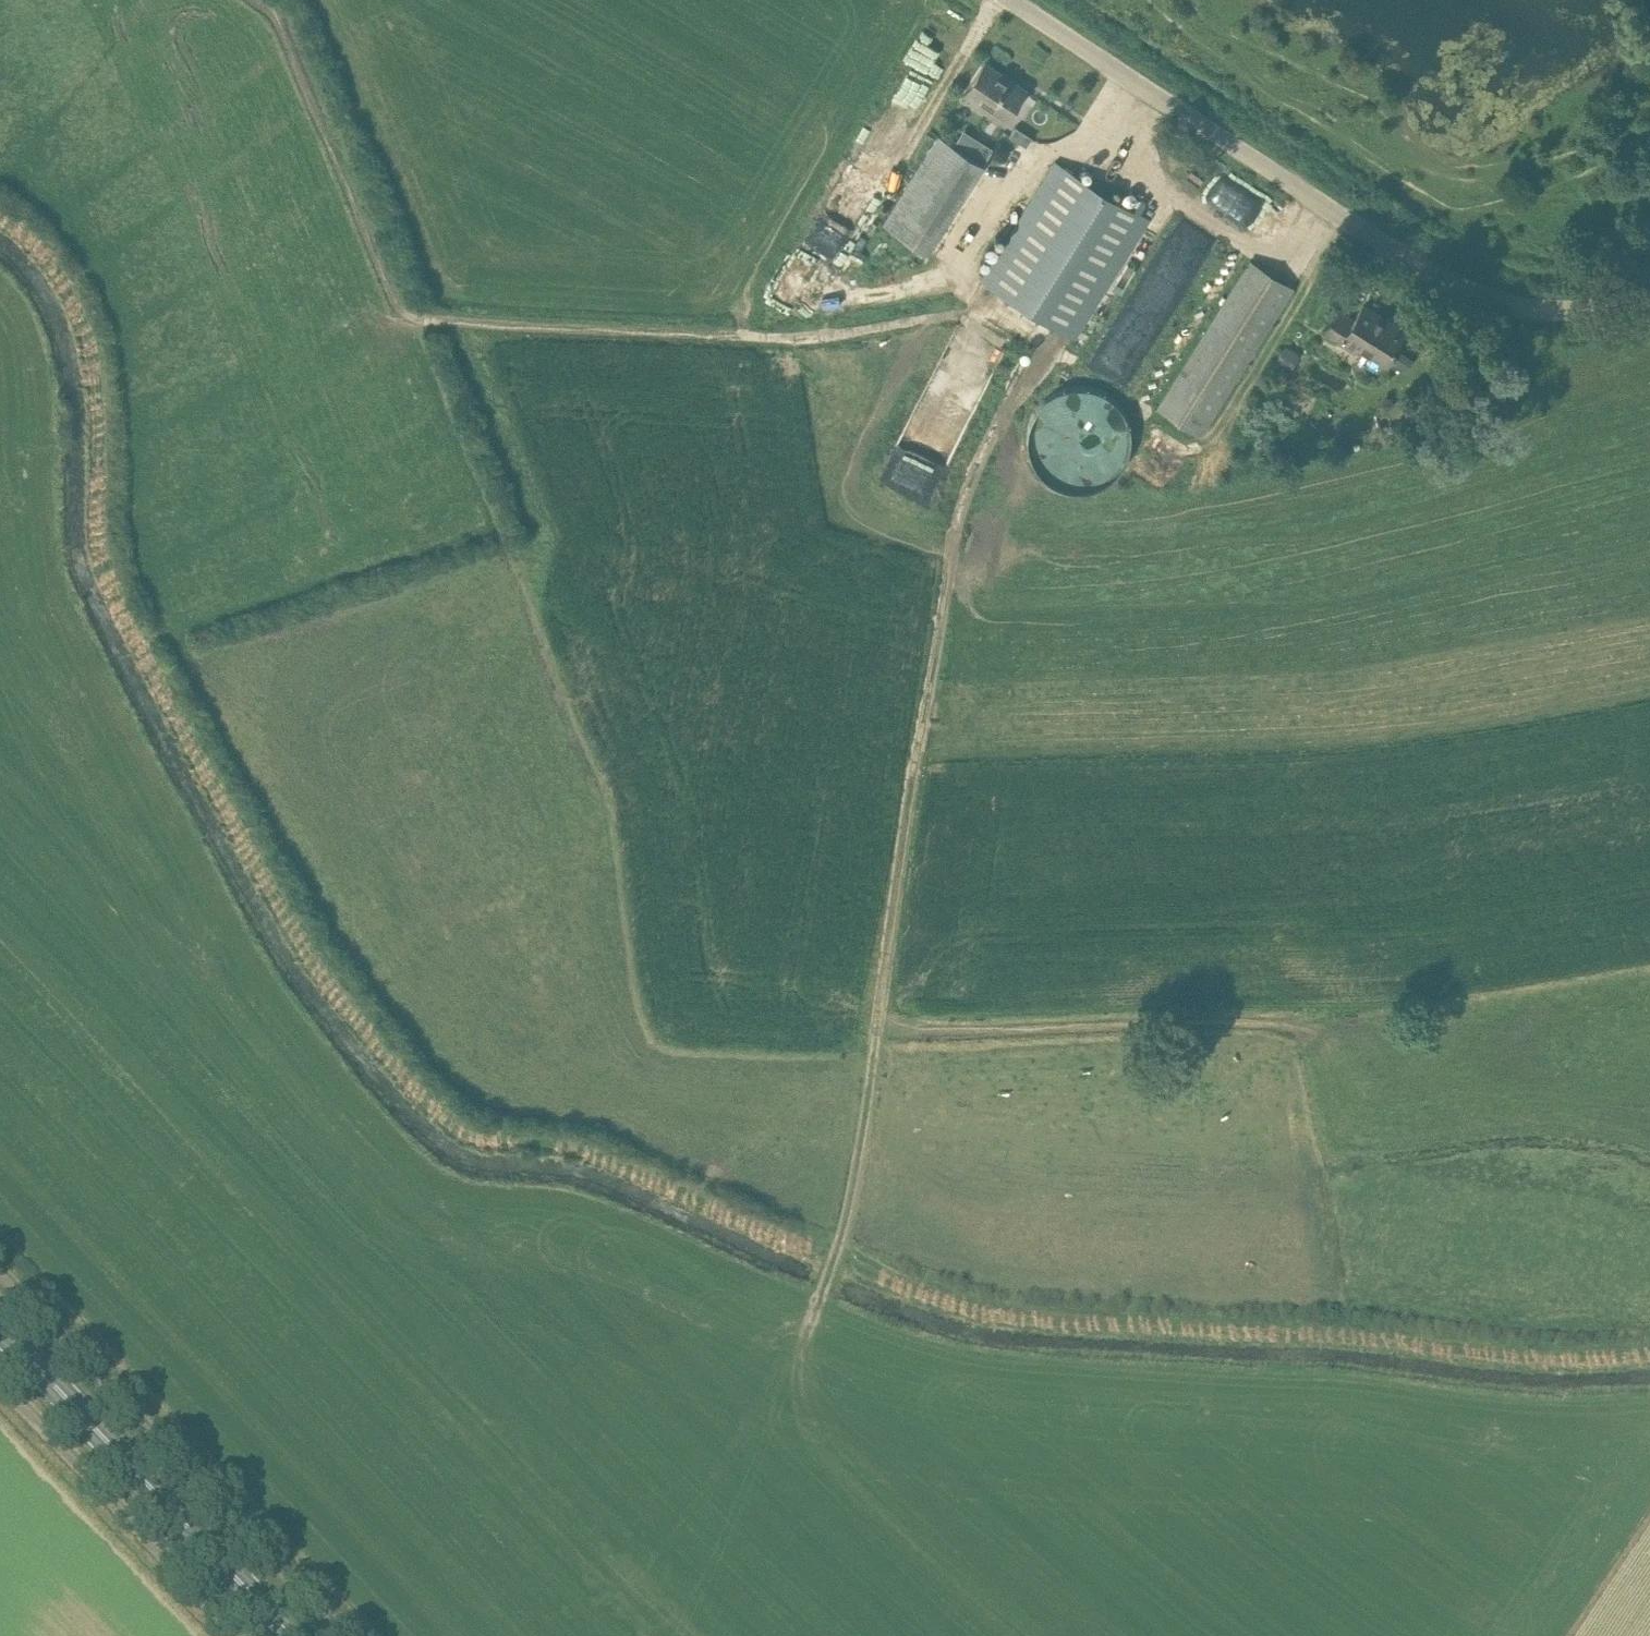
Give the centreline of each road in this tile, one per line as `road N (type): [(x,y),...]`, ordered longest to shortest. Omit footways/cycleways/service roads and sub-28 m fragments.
road 1 (unclassified): [(1596,308),(1507,304),(1459,287),(1013,0)]
road 2 (primary): [(293,1635),(0,1326)]

